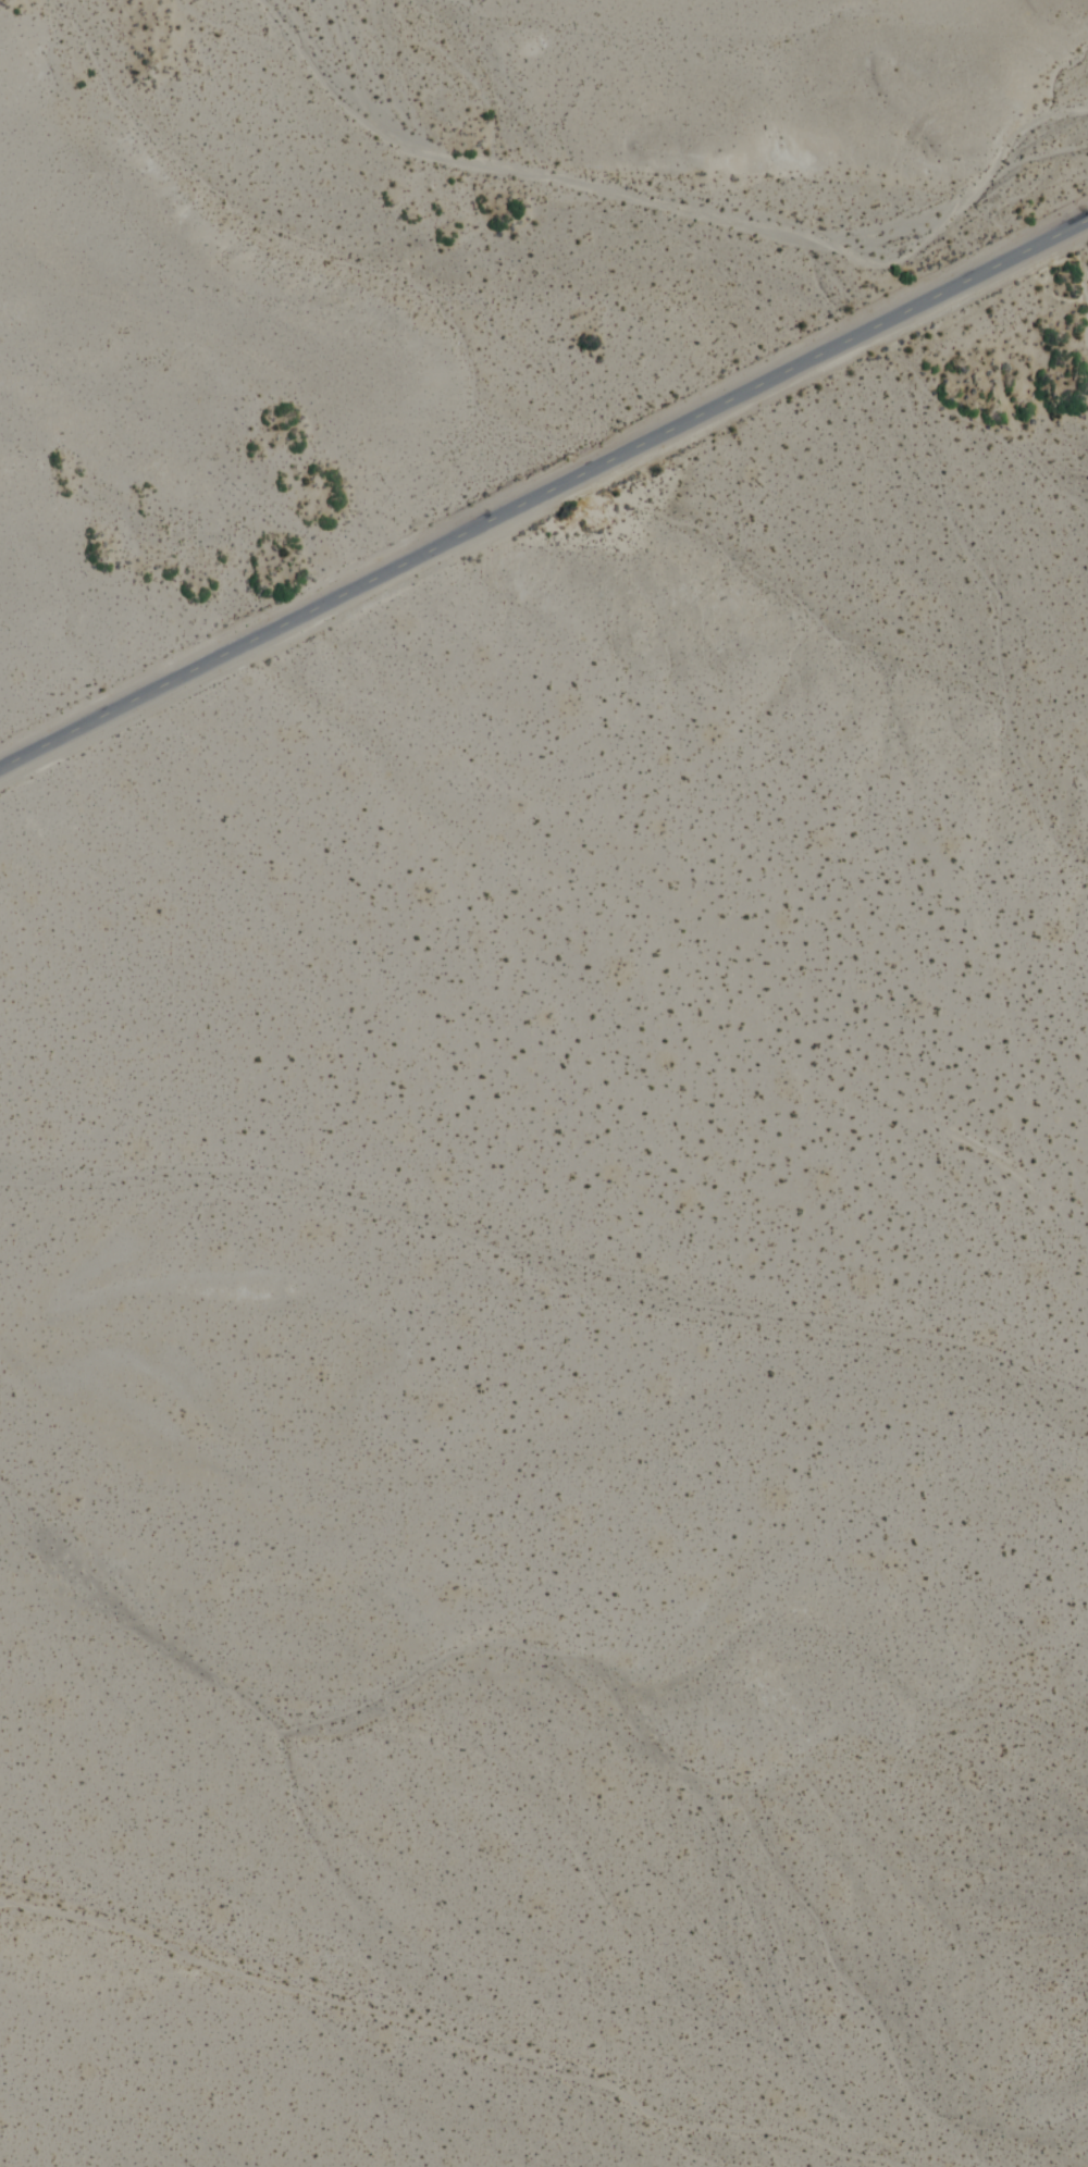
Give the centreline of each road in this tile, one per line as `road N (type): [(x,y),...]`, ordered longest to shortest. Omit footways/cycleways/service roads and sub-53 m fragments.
road 1 (tertiary): [(1087,220),(0,767)]

